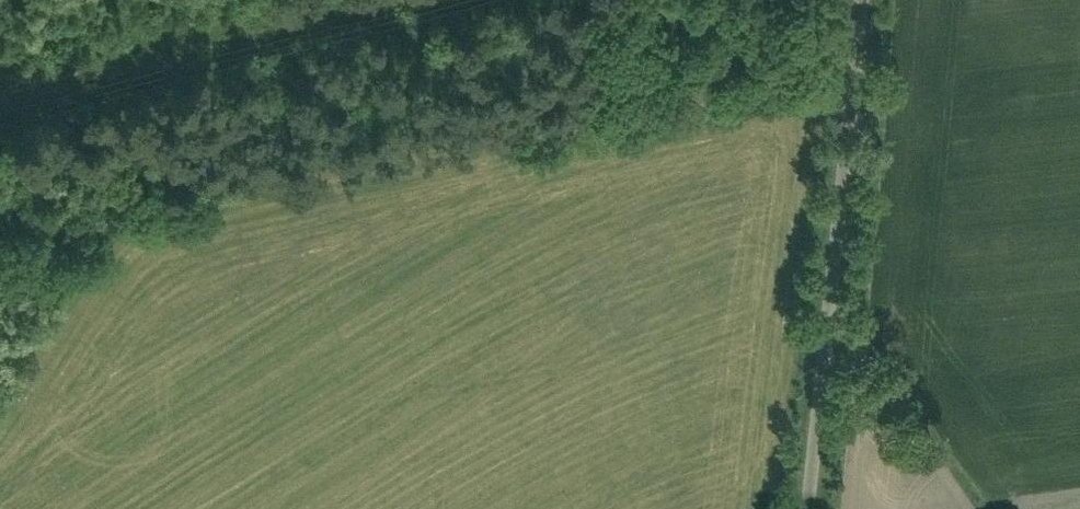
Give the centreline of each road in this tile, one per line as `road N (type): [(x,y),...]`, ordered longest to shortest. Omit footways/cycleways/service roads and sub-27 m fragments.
road 1 (residential): [(805,508),(872,0)]

